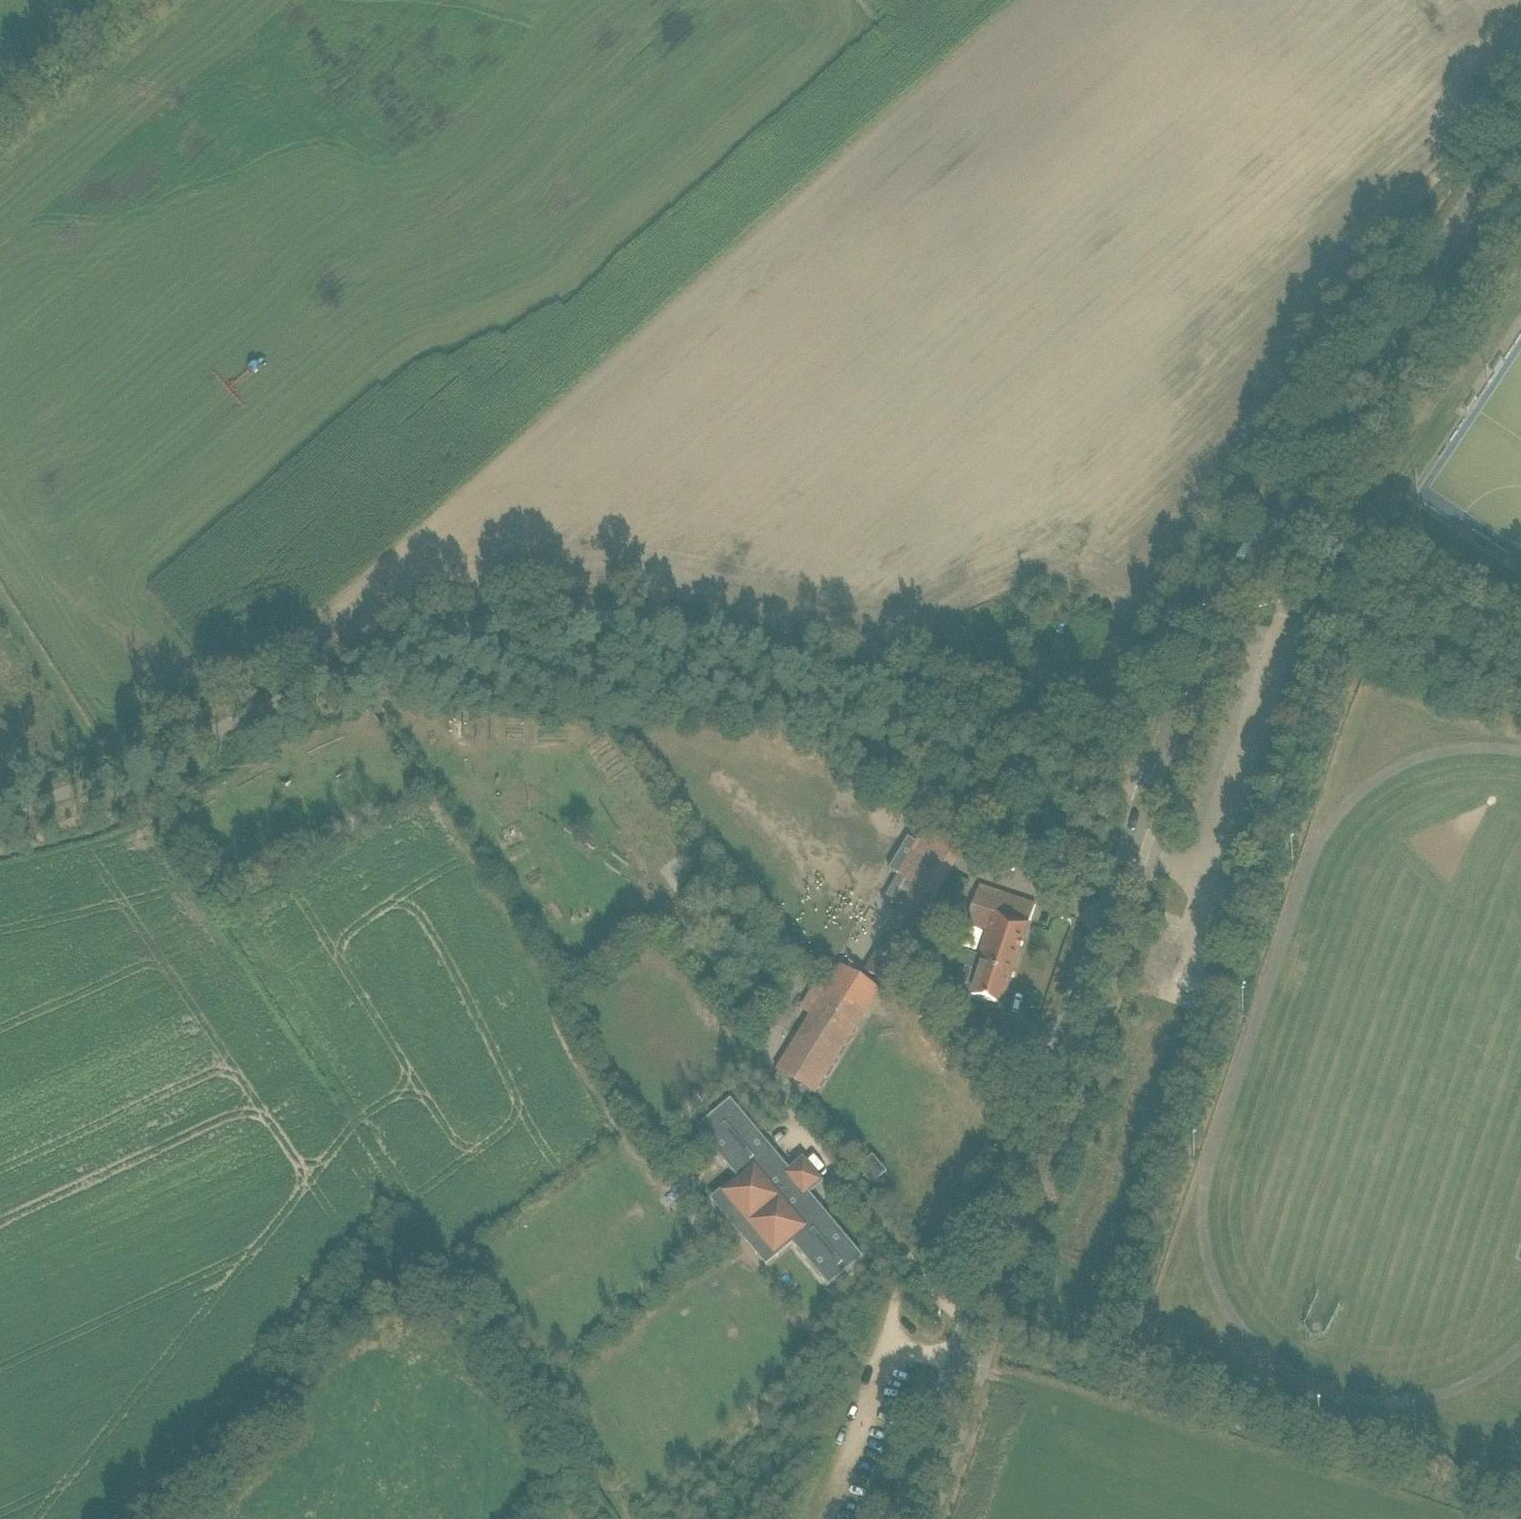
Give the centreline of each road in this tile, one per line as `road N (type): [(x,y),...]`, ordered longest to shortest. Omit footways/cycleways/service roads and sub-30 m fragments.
road 1 (unclassified): [(0,808),(114,771),(440,636),(582,615),(641,618),(767,648),(1148,786)]
road 2 (secondary): [(907,1518),(1148,786)]
road 3 (secondary): [(1148,786),(1193,652),(1245,543),(1520,128)]

